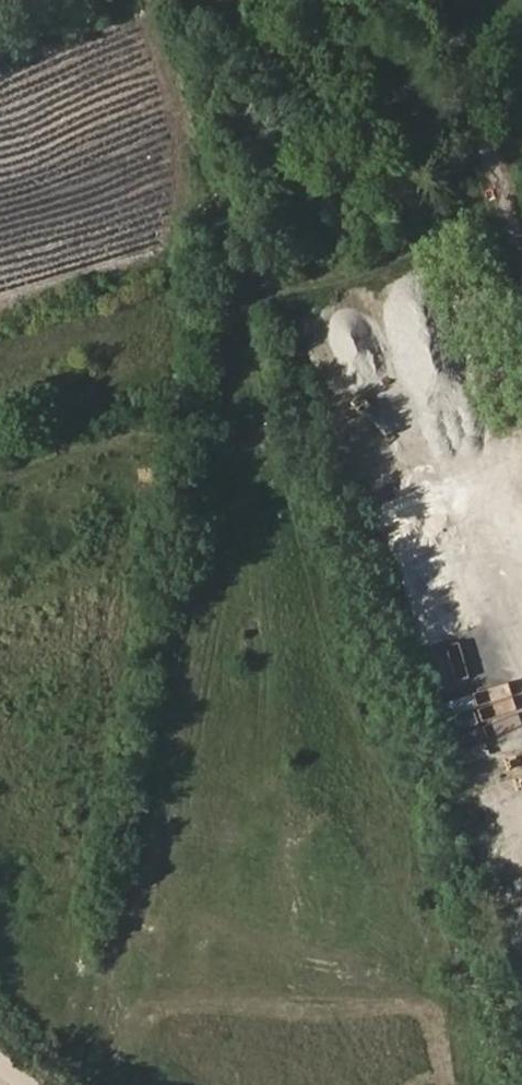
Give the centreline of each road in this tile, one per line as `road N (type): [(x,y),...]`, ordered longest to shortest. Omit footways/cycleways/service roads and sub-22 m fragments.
road 1 (track): [(440,0),(521,249)]

